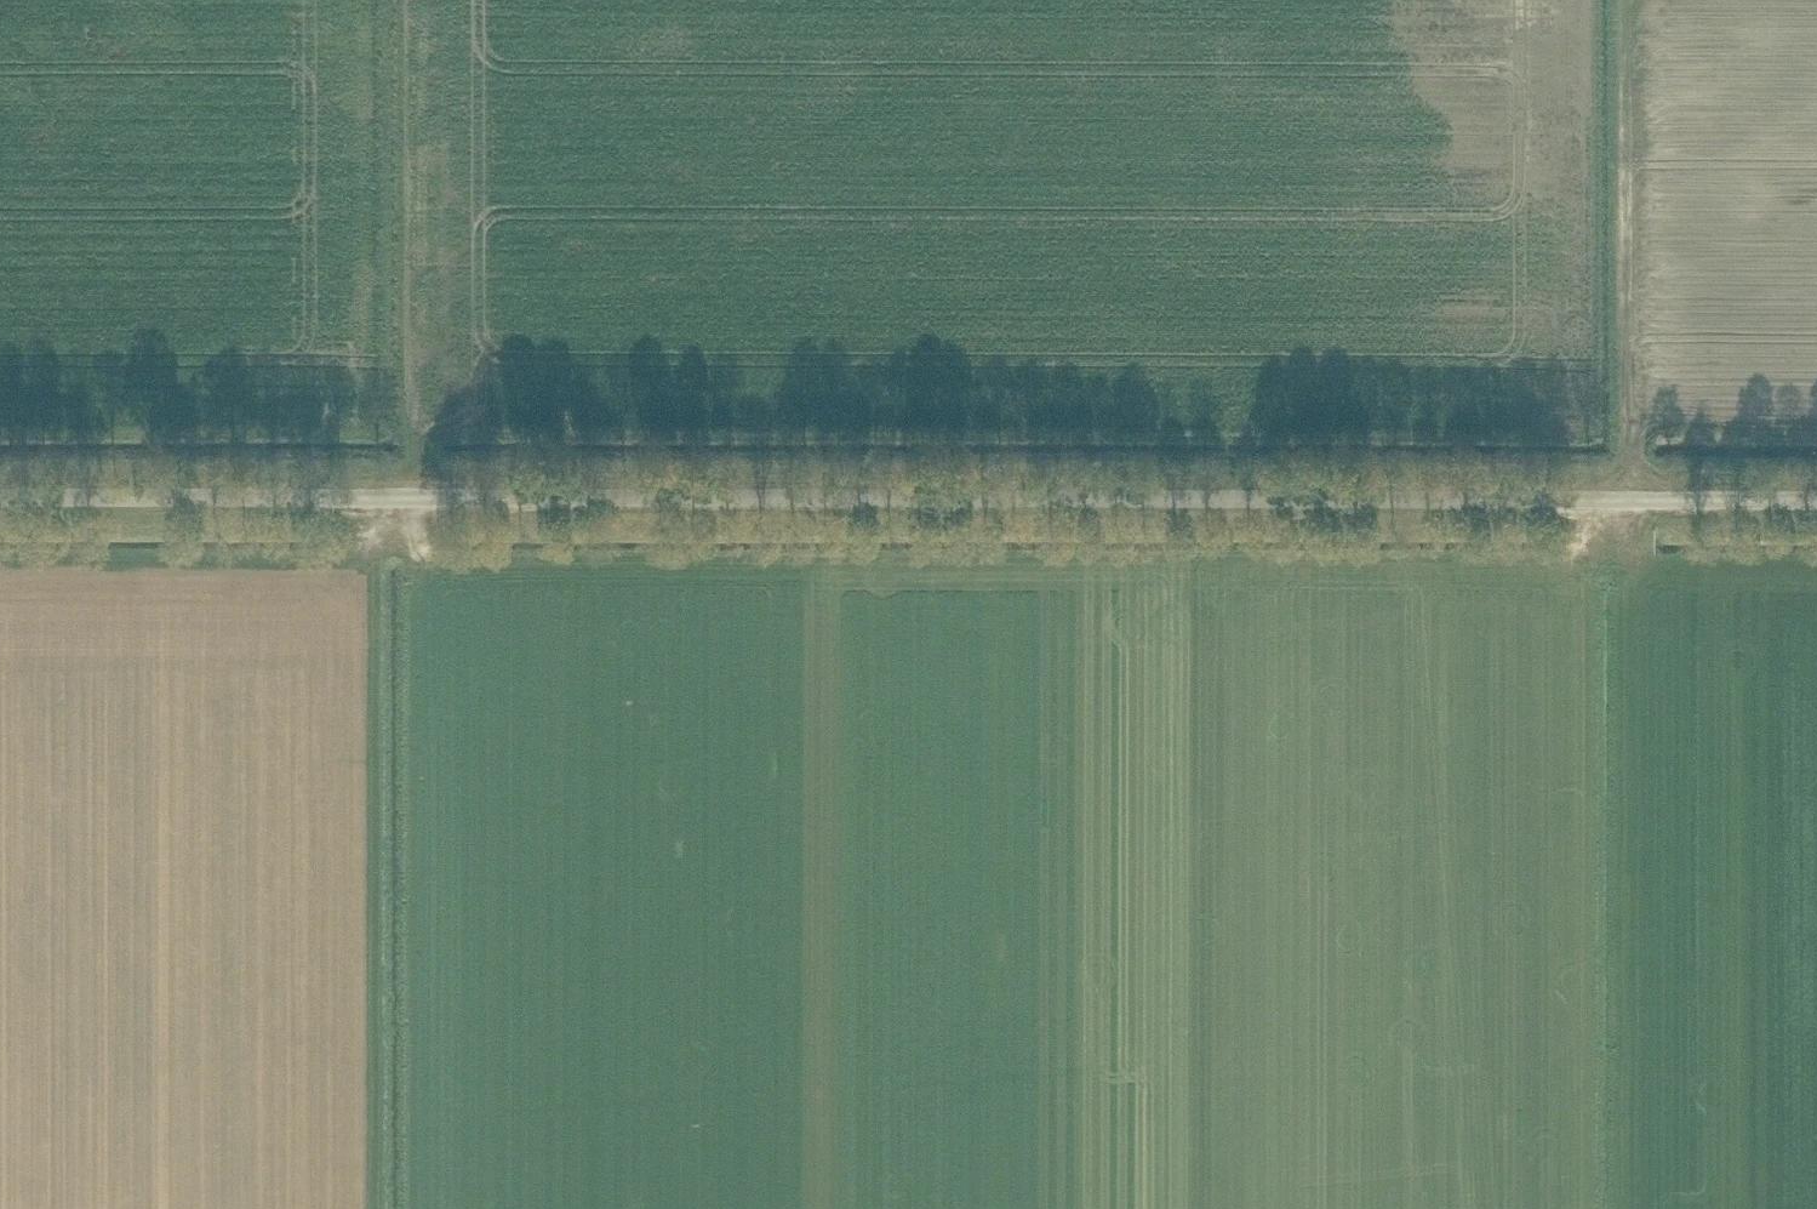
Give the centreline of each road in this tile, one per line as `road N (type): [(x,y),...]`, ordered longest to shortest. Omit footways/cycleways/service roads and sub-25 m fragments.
road 1 (unclassified): [(0,498),(1816,499)]

